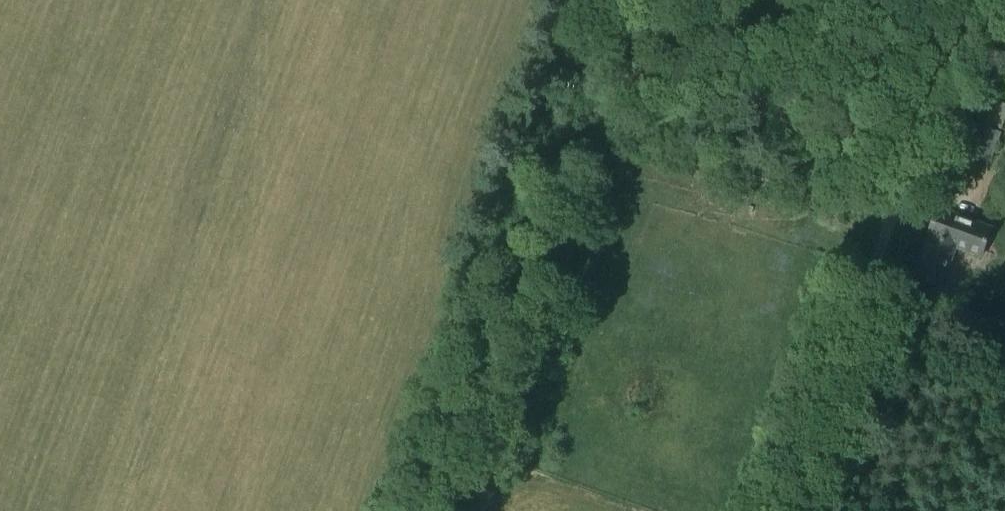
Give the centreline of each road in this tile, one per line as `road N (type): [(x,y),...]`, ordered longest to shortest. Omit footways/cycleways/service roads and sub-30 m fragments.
road 1 (track): [(975,0),(785,510)]

